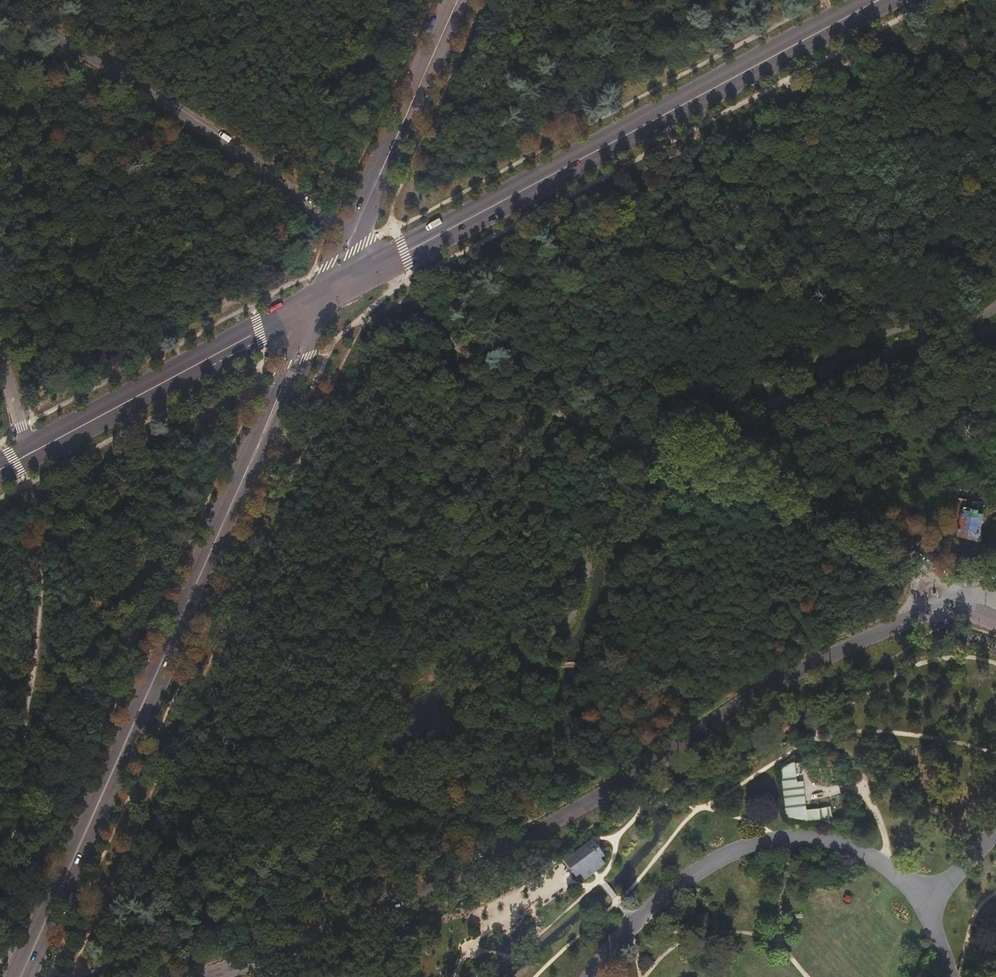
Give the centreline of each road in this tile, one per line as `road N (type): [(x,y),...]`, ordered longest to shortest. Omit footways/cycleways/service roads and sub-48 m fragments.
road 1 (unclassified): [(262,957),(405,899),(536,832),(748,697),(913,615),(956,604),(995,623)]
road 2 (secondary): [(18,976),(327,291)]
road 3 (track): [(260,908),(352,826),(407,681),(476,649),(560,629),(578,602),(593,551),(655,453)]
road 4 (unclassified): [(354,233),(0,4)]
road 5 (track): [(655,453),(721,401),(841,343),(920,319),(975,315),(995,301)]
road 6 (primary): [(661,117),(327,291)]
road 7 (primary): [(327,291),(31,453)]
road 8 (track): [(655,453),(558,413),(494,371),(424,314),(410,268)]
road 9 (track): [(956,604),(916,556),(840,506),(688,466)]
road 10 (primary): [(661,117),(712,98),(895,0)]
road 11 (secondary): [(354,233),(458,0)]
road 12 (primary): [(860,0),(702,85),(661,117)]
road 13 (track): [(67,976),(260,908)]

